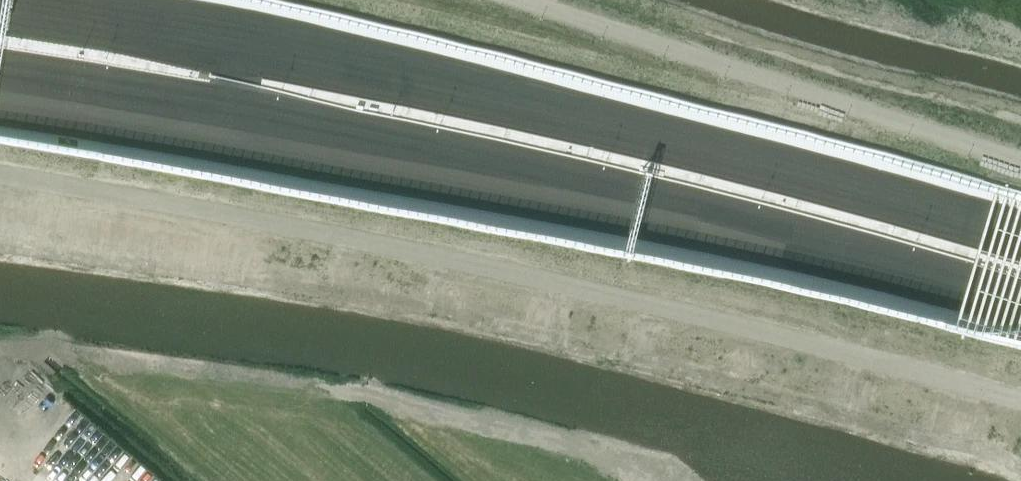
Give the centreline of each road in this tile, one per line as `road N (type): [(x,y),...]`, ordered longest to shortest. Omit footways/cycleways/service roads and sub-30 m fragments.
road 1 (motorway): [(1020,245),(769,172),(408,82),(0,8)]
road 2 (motorway): [(0,81),(436,161),(1020,312)]

